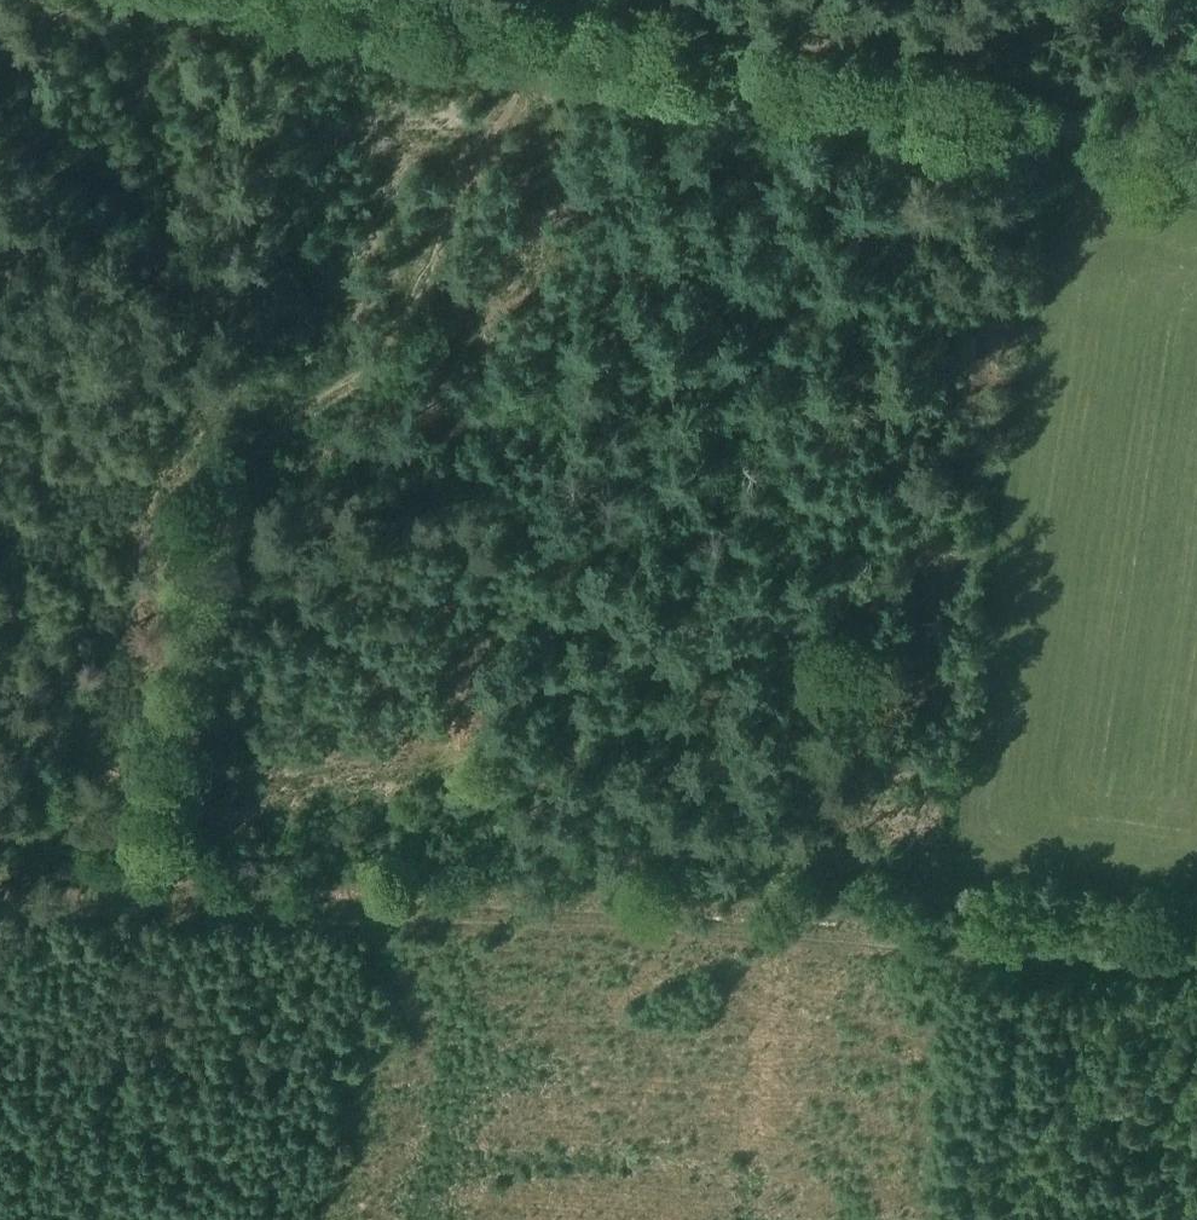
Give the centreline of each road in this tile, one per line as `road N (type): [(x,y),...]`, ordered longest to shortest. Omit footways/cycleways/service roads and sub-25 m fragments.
road 1 (unclassified): [(404,0),(1196,153)]
road 2 (track): [(1196,77),(612,0)]

